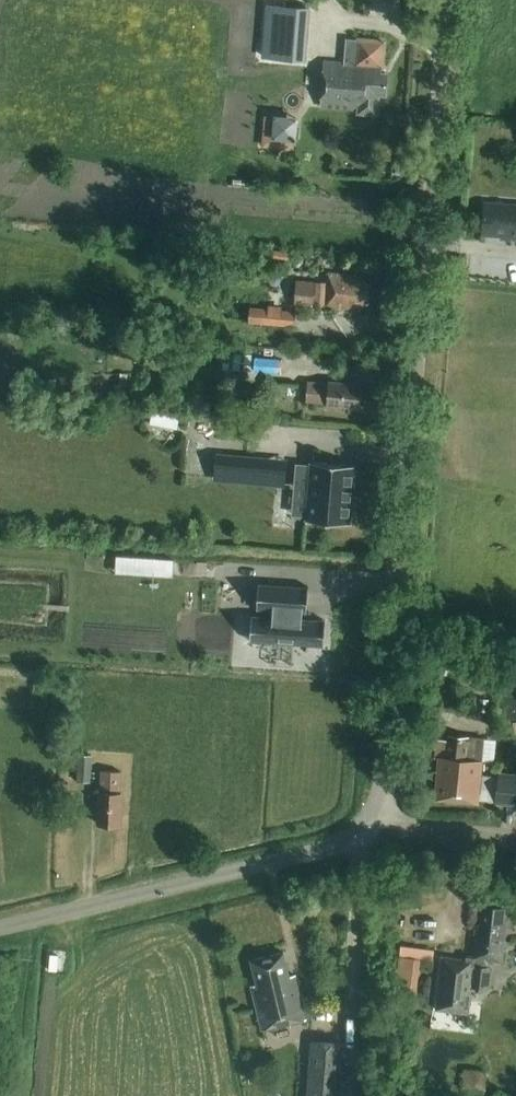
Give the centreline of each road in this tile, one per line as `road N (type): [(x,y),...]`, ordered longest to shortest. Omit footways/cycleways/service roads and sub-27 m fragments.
road 1 (unclassified): [(0,928),(348,841),(381,818),(447,0)]
road 2 (track): [(515,840),(381,818)]

